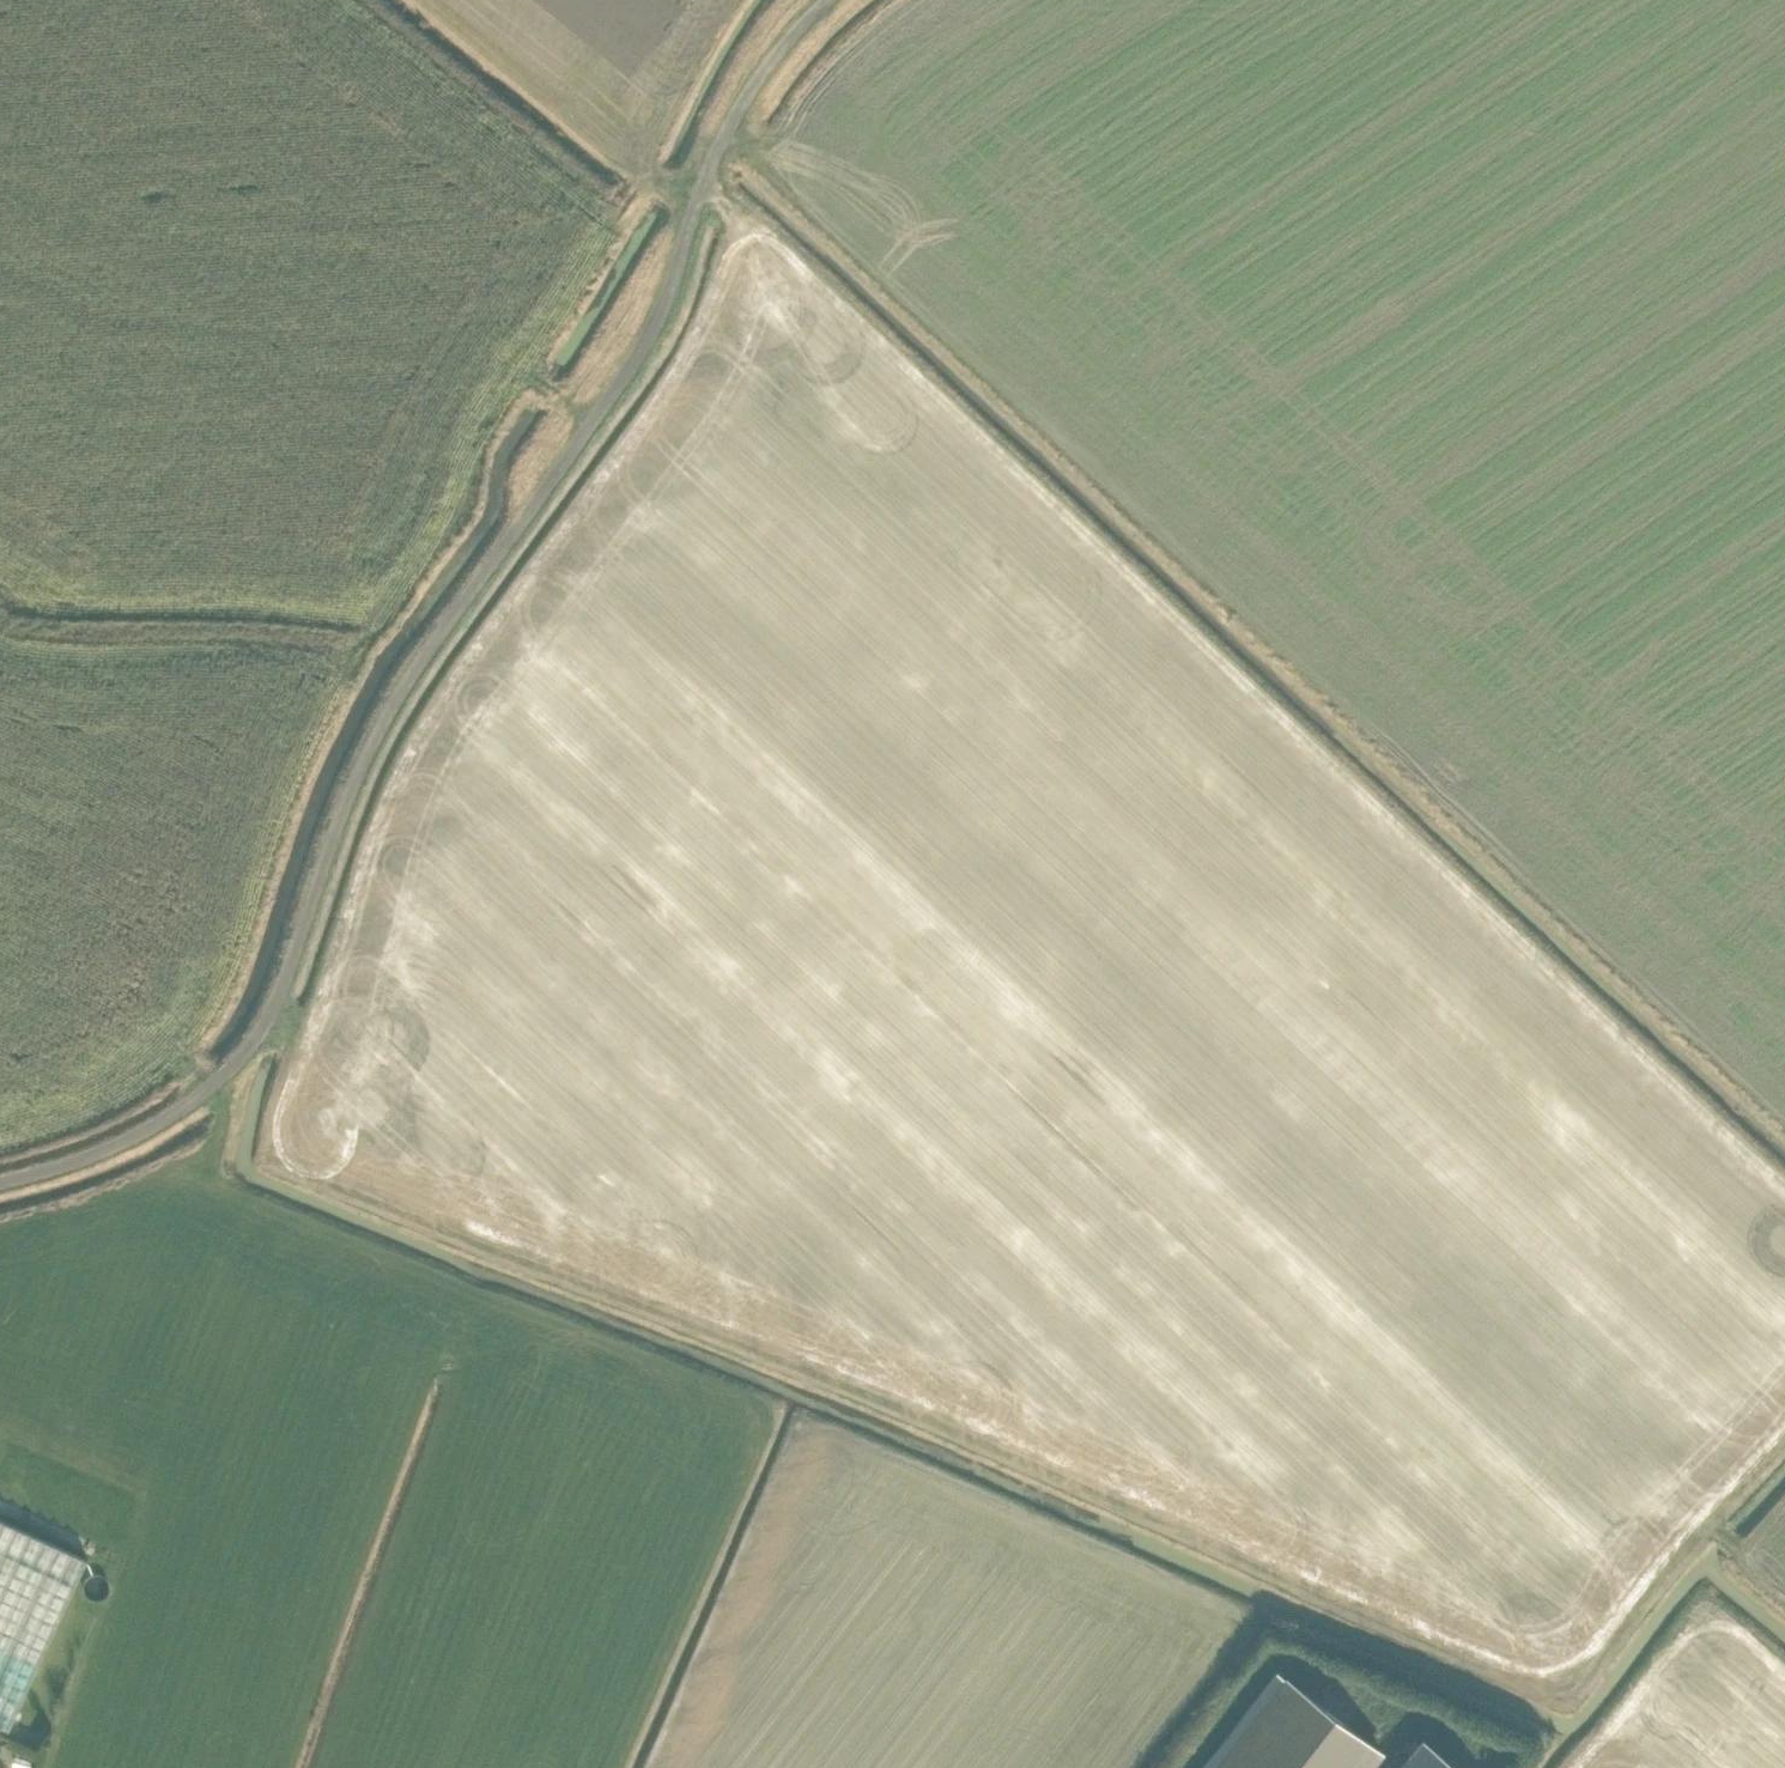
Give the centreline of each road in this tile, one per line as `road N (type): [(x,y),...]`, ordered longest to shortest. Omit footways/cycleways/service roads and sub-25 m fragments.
road 1 (track): [(0,1180),(71,1161),(167,1119),(249,1044),(280,993),(371,729),(644,355),(795,7),(806,0)]

